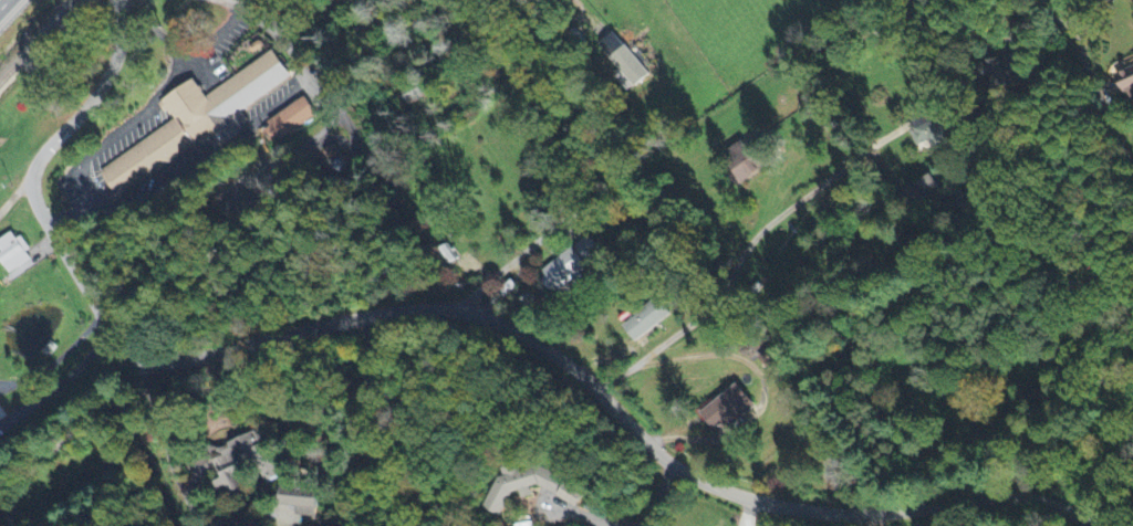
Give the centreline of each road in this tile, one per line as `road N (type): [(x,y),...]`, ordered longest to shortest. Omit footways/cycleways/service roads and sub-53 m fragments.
road 1 (residential): [(1088,525),(1039,499),(1008,496),(859,513),(751,498),(669,463),(554,355),(462,311),(399,309),(173,359),(139,356),(104,320),(37,206),(31,179)]
road 2 (residential): [(596,389),(701,315),(752,236),(909,123)]
road 3 (residential): [(31,179),(108,73),(121,42),(116,0)]
road 4 (residential): [(1132,169),(1080,46),(1082,17),(1097,0)]

